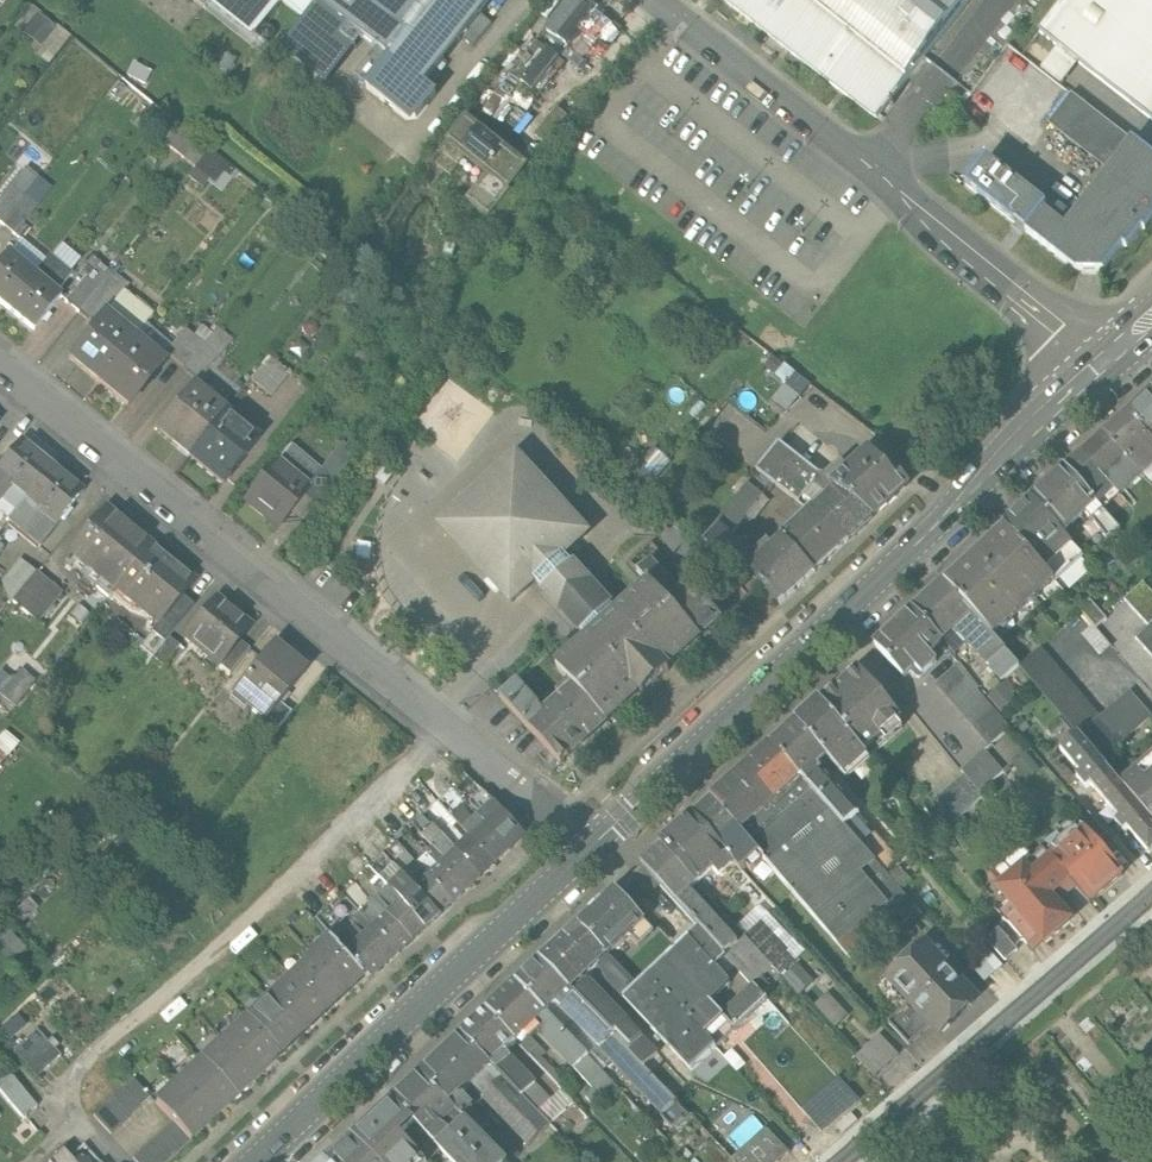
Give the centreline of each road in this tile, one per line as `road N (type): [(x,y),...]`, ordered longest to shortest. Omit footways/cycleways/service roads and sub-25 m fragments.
road 1 (residential): [(598,843),(444,733),(0,374)]
road 2 (secondary): [(1103,363),(598,843)]
road 3 (residential): [(1103,363),(668,0)]
road 4 (track): [(444,733),(267,904),(47,1094)]
road 5 (secondary): [(598,843),(258,1161)]
road 6 (residential): [(1151,886),(842,1161)]

